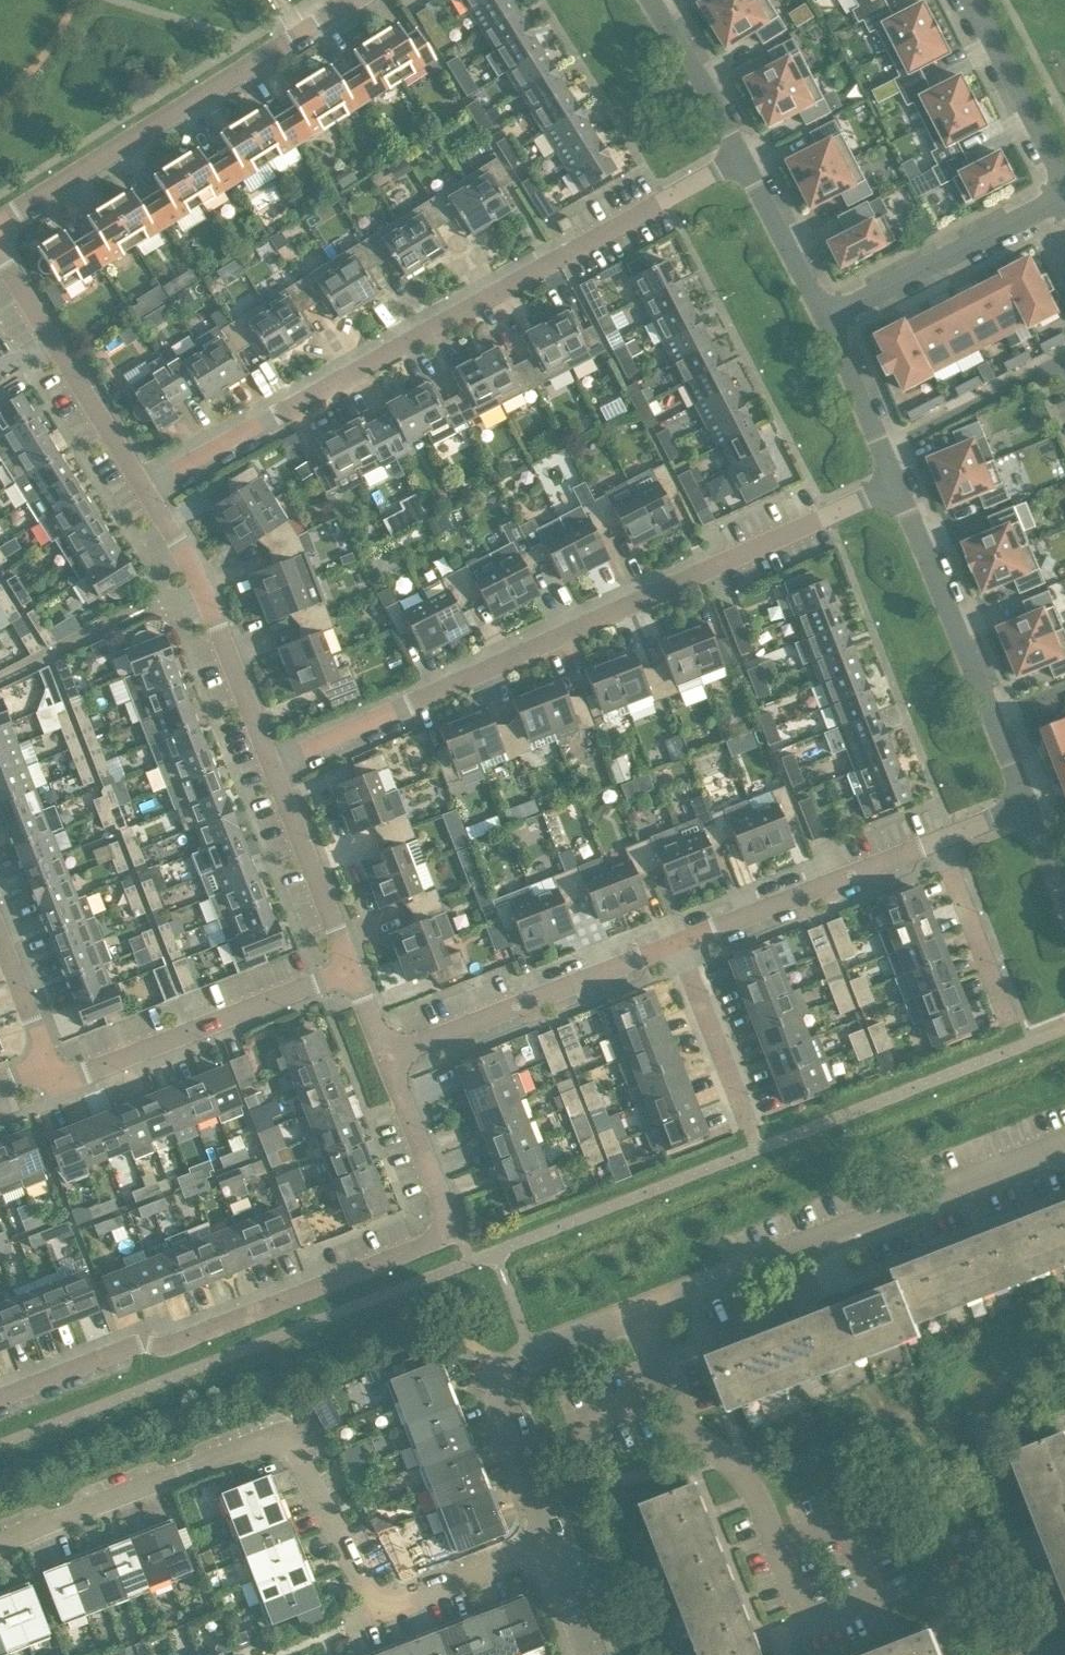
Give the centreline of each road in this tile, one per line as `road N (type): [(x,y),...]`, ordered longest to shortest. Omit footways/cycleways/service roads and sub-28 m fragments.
road 1 (residential): [(551,1546),(501,1383),(518,1358),(1064,1145)]
road 2 (residential): [(275,763),(896,483)]
road 3 (residential): [(143,484),(741,159)]
road 4 (residential): [(0,1394),(122,1348),(165,1343),(442,1237),(448,1221),(384,1054)]
road 5 (residential): [(0,1540),(254,1441),(275,1441),(293,1450),(380,1608)]
road 6 (residential): [(0,224),(356,0)]
road 7 (residential): [(1028,805),(896,483)]
road 8 (residential): [(52,1068),(103,1069),(350,969)]
road 9 (residential): [(677,945),(384,1054)]
road 10 (residential): [(275,763),(198,582),(143,484)]
road 11 (residential): [(677,945),(939,841)]
road 12 (residential): [(143,484),(0,252)]
road 13 (residential): [(825,317),(1064,197)]
road 14 (residential): [(350,969),(275,763)]
road 15 (residential): [(1064,182),(973,0)]
road 16 (residential): [(746,1123),(677,945)]
road 17 (residential): [(939,841),(1006,1017)]
road 18 (residential): [(741,159),(646,0)]
road 19 (residential): [(380,1608),(551,1546)]
road 20 (residential): [(896,483),(825,317)]
road 21 (residential): [(825,317),(741,159)]
road 22 (residential): [(52,1068),(0,929)]

